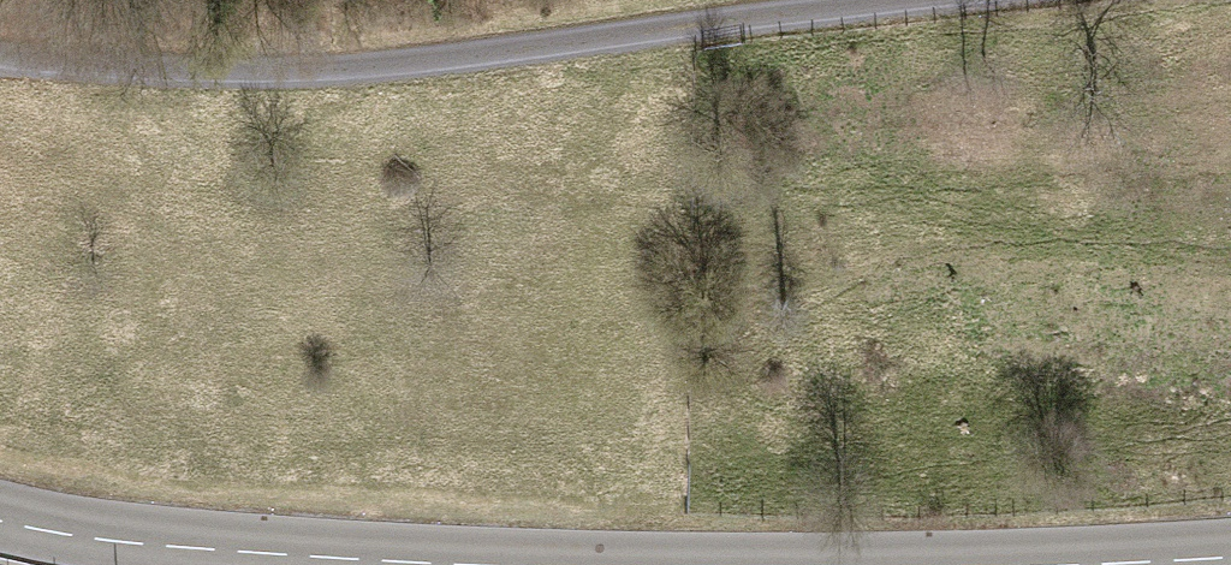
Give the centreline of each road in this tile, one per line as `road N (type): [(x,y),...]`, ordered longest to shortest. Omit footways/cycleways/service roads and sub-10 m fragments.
road 1 (track): [(0,59),(186,69),(348,60),(845,0)]
road 2 (tertiary): [(0,520),(139,543),(537,564)]
road 3 (tertiary): [(1065,564),(1230,556)]

